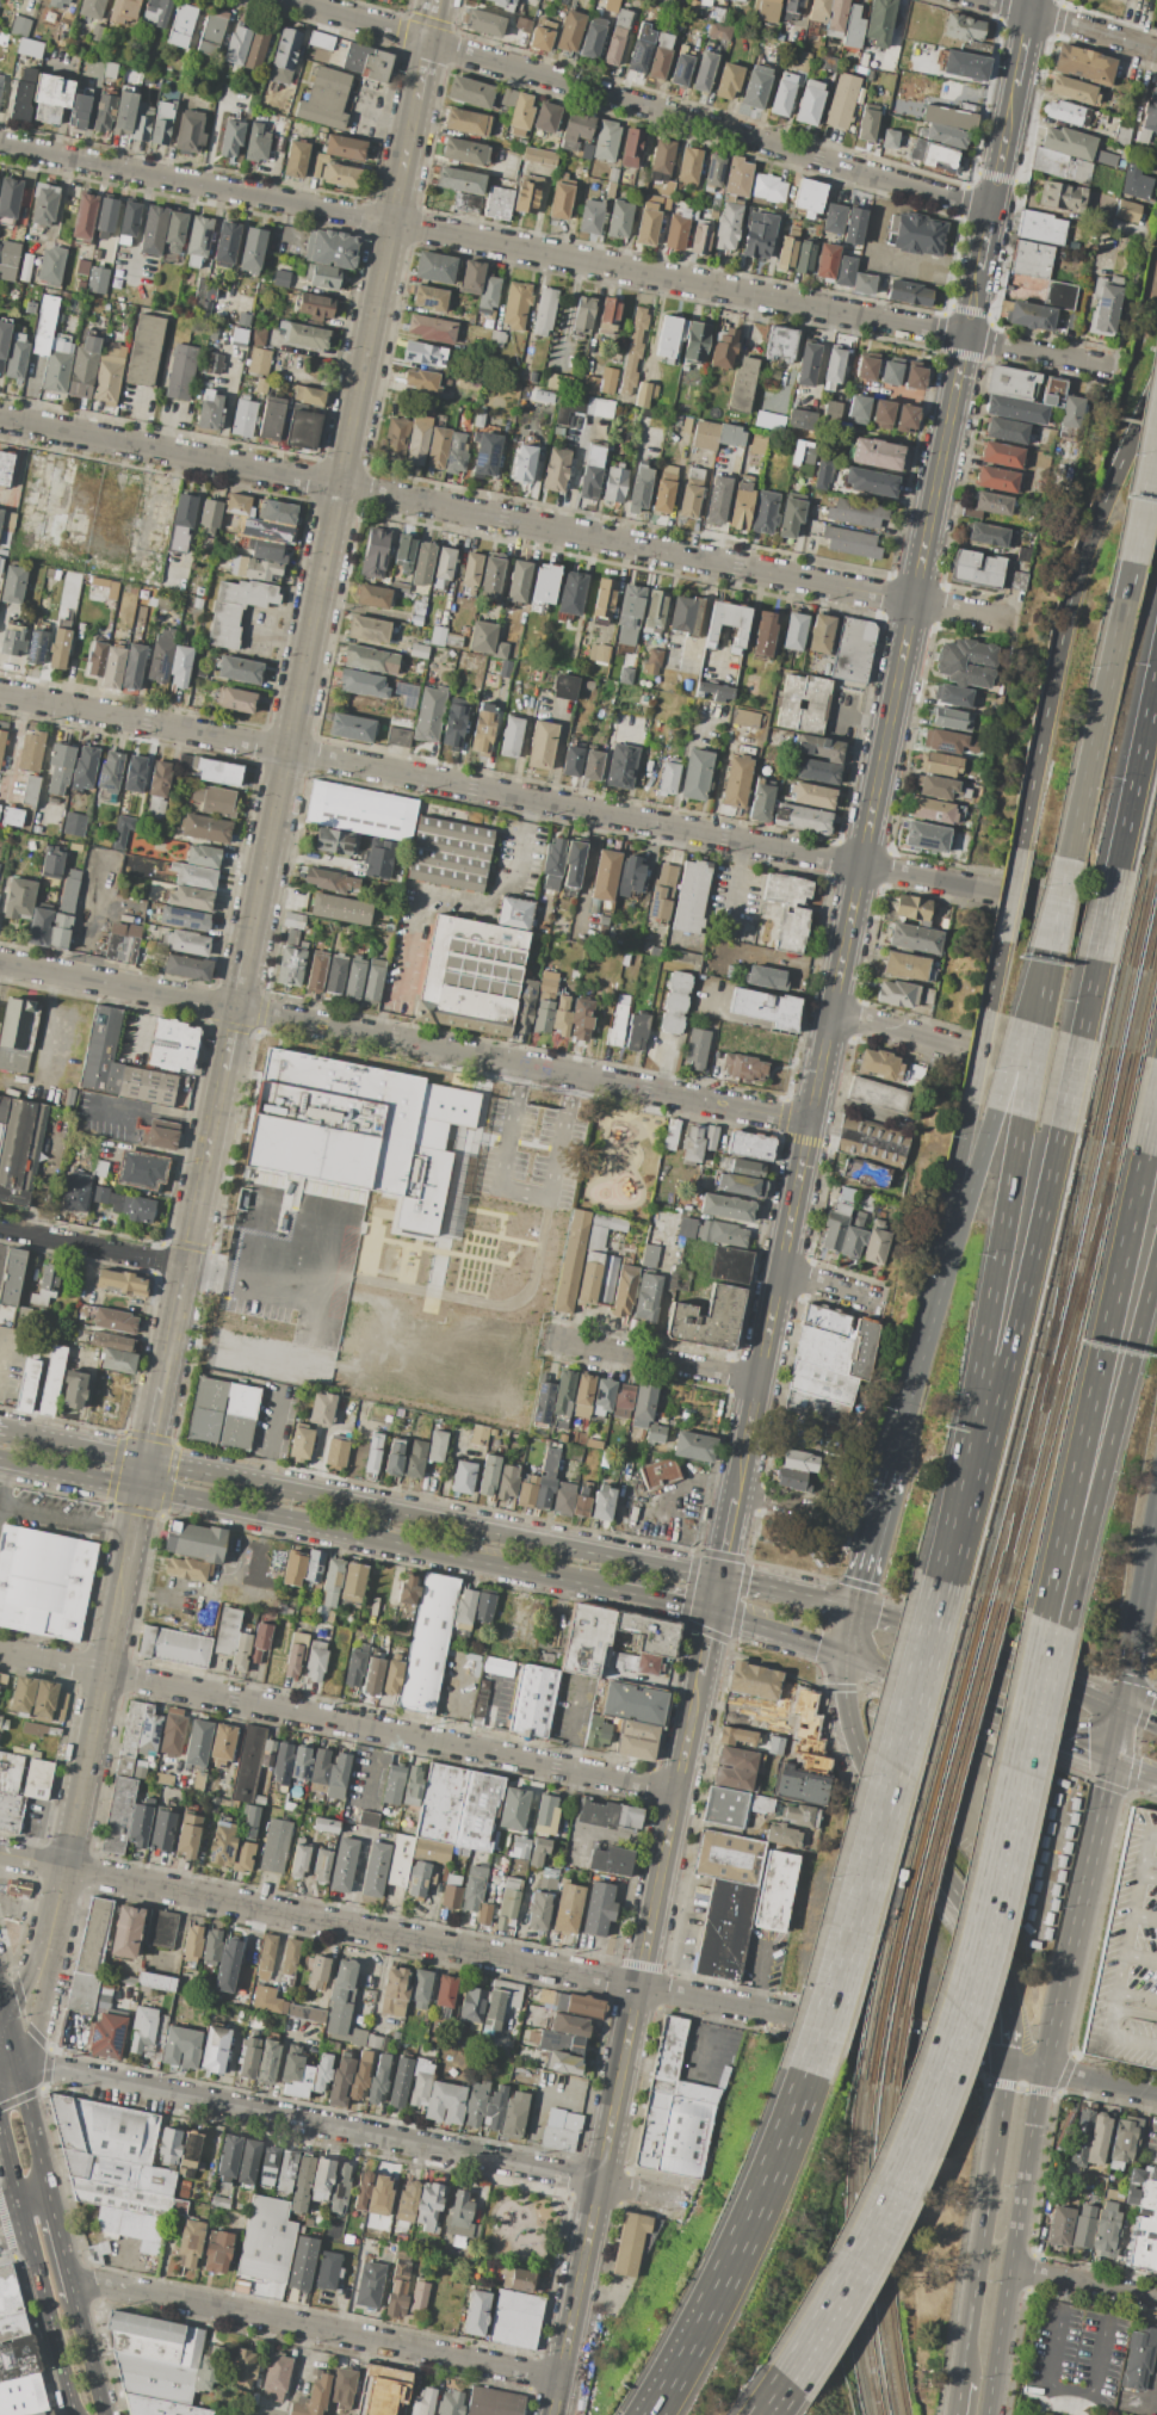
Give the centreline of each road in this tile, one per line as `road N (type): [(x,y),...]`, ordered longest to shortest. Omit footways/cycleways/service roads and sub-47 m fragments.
road 1 (secondary): [(558,2379),(1031,0)]
road 2 (residential): [(1156,924),(0,693)]
road 3 (residential): [(1112,366),(0,144)]
road 4 (residential): [(1011,622),(0,418)]
road 5 (residential): [(1009,2063),(0,1853)]
road 6 (tertiary): [(416,99),(247,950)]
road 7 (residential): [(808,1122),(0,963)]
road 8 (residential): [(989,210),(292,0)]
road 9 (tertiary): [(717,1576),(4,1431)]
road 10 (residential): [(675,1791),(0,1649)]
road 11 (residential): [(681,2199),(16,2064)]
road 12 (motorway): [(780,2372),(873,2211),(932,2073),(1006,1790)]
road 13 (motorway): [(952,1585),(817,2075)]
road 14 (residential): [(558,2379),(69,2279)]
road 15 (motorway): [(1156,384),(1072,585),(1019,848)]
road 16 (motorway): [(1042,1618),(1143,1153)]
road 17 (motorway): [(1021,1117),(977,1370),(961,1551)]
road 18 (motorway): [(1060,1129),(961,1551)]
road 19 (motorway): [(1064,1628),(1156,1252)]
road 20 (motorway): [(817,2075),(747,2248),(657,2414)]
road 21 (secondary): [(1044,2070),(1125,1704)]
road 22 (secondary): [(843,1653),(843,1688),(862,1760),(985,1935),(1007,1981)]
road 23 (tertiary): [(0,1458),(351,1531)]
road 24 (tertiary): [(710,1612),(843,1653),(1035,1731)]
road 25 (residential): [(1156,1108),(829,1014)]
road 26 (tertiary): [(223,1069),(160,1388)]
road 27 (secondary): [(1009,2063),(958,2384)]
road 28 (tertiary): [(125,1561),(66,1866)]
road 29 (primary): [(0,2118),(74,2414)]
road 30 (motorway): [(1130,562),(1070,858)]
road 31 (tertiary): [(351,1531),(612,1591)]
road 32 (secondary): [(988,2414),(1027,2164)]
road 33 (motorway): [(969,1101),(932,1320)]
road 34 (motorway): [(994,1108),(932,1320)]
road 35 (tertiary): [(1125,1704),(924,1629)]
road 36 (residential): [(756,1379),(558,1339)]
road 37 (motorway): [(1156,670),(1115,867)]
road 38 (residential): [(185,1265),(0,1228)]
road 39 (motorway): [(1125,1704),(1155,1526)]
road 40 (motorway): [(1006,1790),(1042,1618)]
road 41 (residential): [(1156,51),(989,0)]
road 42 (motorway): [(1006,1790),(1064,1628)]
road 43 (motorway): [(1156,392),(1130,562)]
road 44 (motorway): [(932,1320),(891,1469)]
road 45 (residential): [(1156,2303),(1011,2275)]
road 46 (motorway): [(891,1469),(854,1606)]
road 47 (primary): [(48,2197),(16,2064)]

